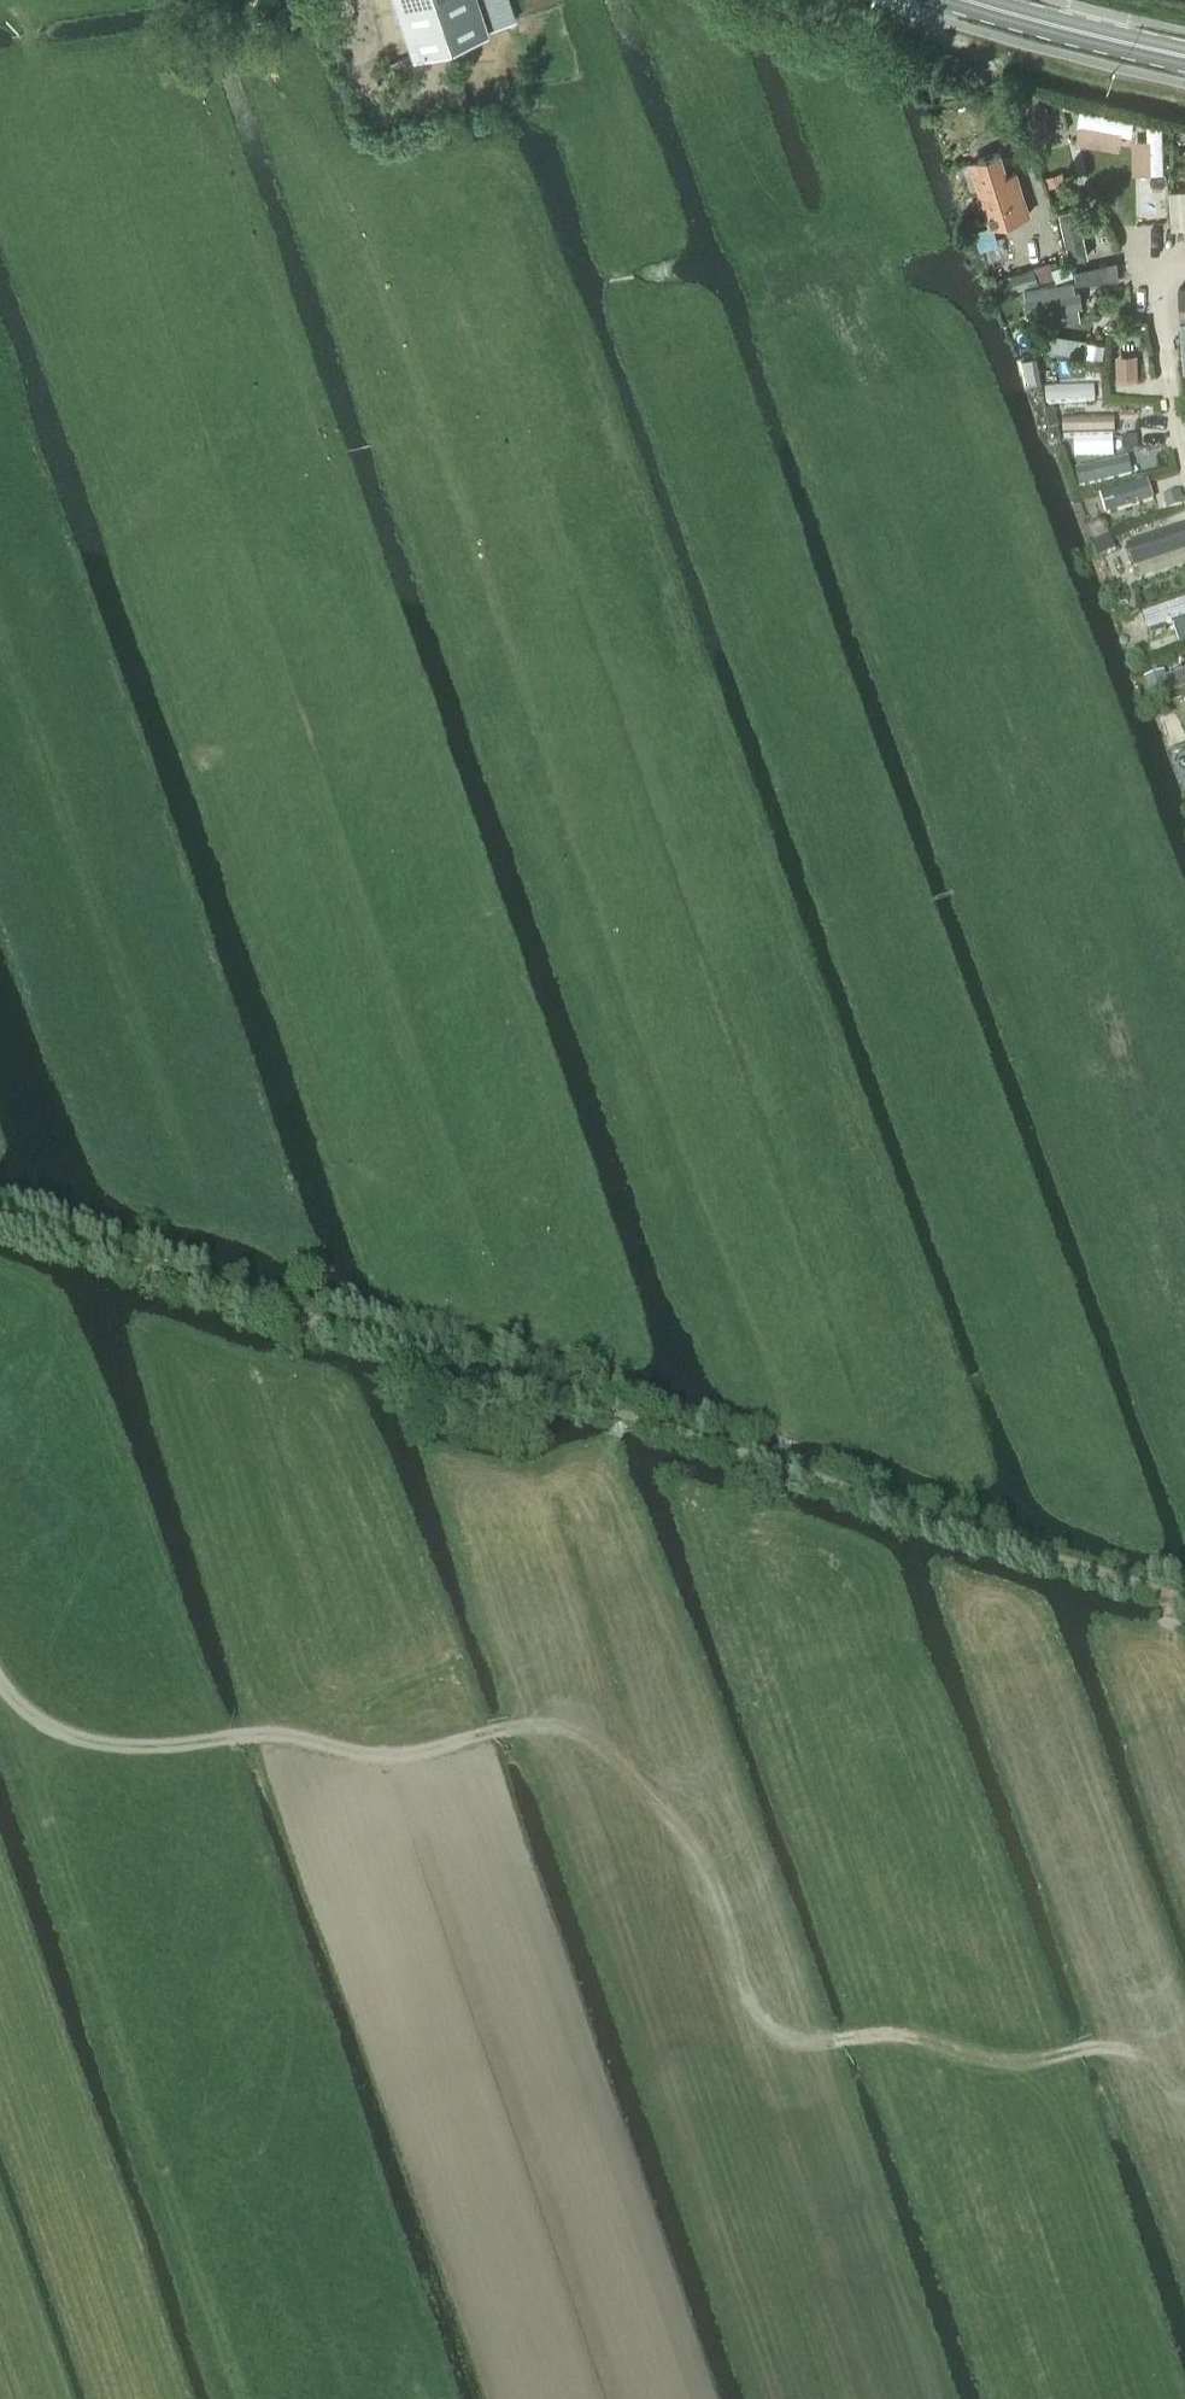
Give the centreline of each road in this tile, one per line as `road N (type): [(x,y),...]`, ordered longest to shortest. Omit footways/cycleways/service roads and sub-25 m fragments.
road 1 (track): [(1184,1603),(652,1427),(167,1283),(0,1222)]
road 2 (primary): [(1184,53),(971,0)]

